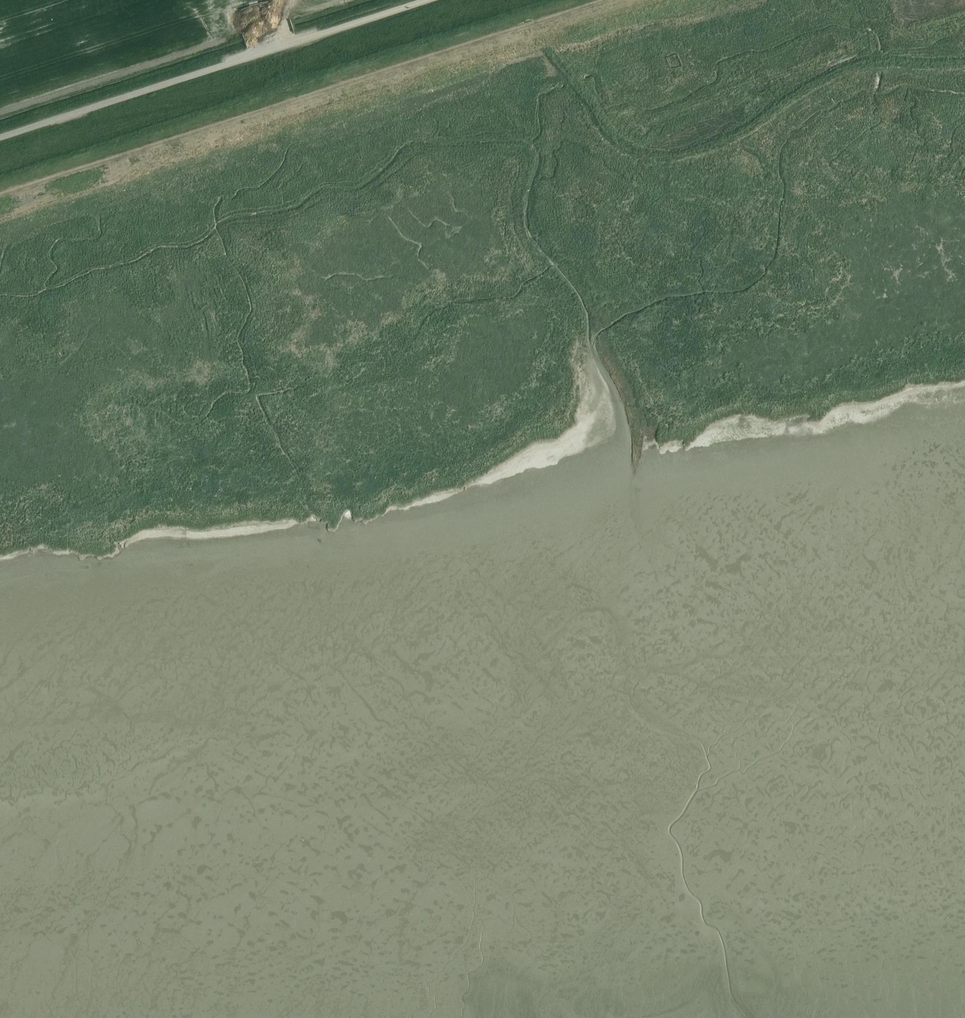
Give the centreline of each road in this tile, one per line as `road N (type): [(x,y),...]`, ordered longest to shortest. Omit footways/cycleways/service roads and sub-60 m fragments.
road 1 (track): [(605,0),(0,196)]
road 2 (unclassified): [(0,139),(427,0)]

